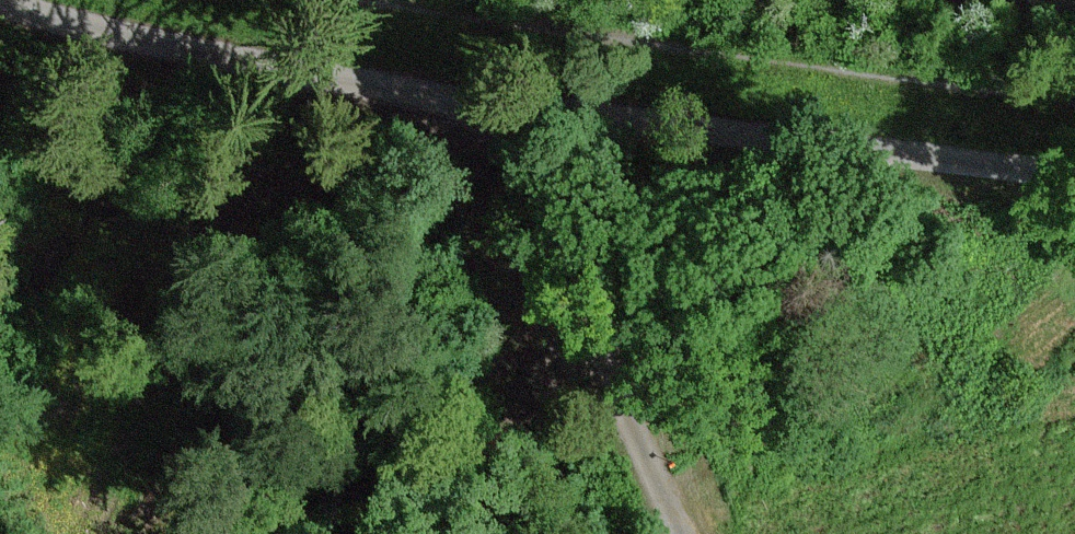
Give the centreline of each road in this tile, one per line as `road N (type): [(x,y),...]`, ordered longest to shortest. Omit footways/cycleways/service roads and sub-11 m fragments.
road 1 (track): [(1074,176),(498,106),(180,51),(0,3)]
road 2 (track): [(498,106),(682,533)]
road 3 (track): [(495,533),(534,372),(574,283)]

